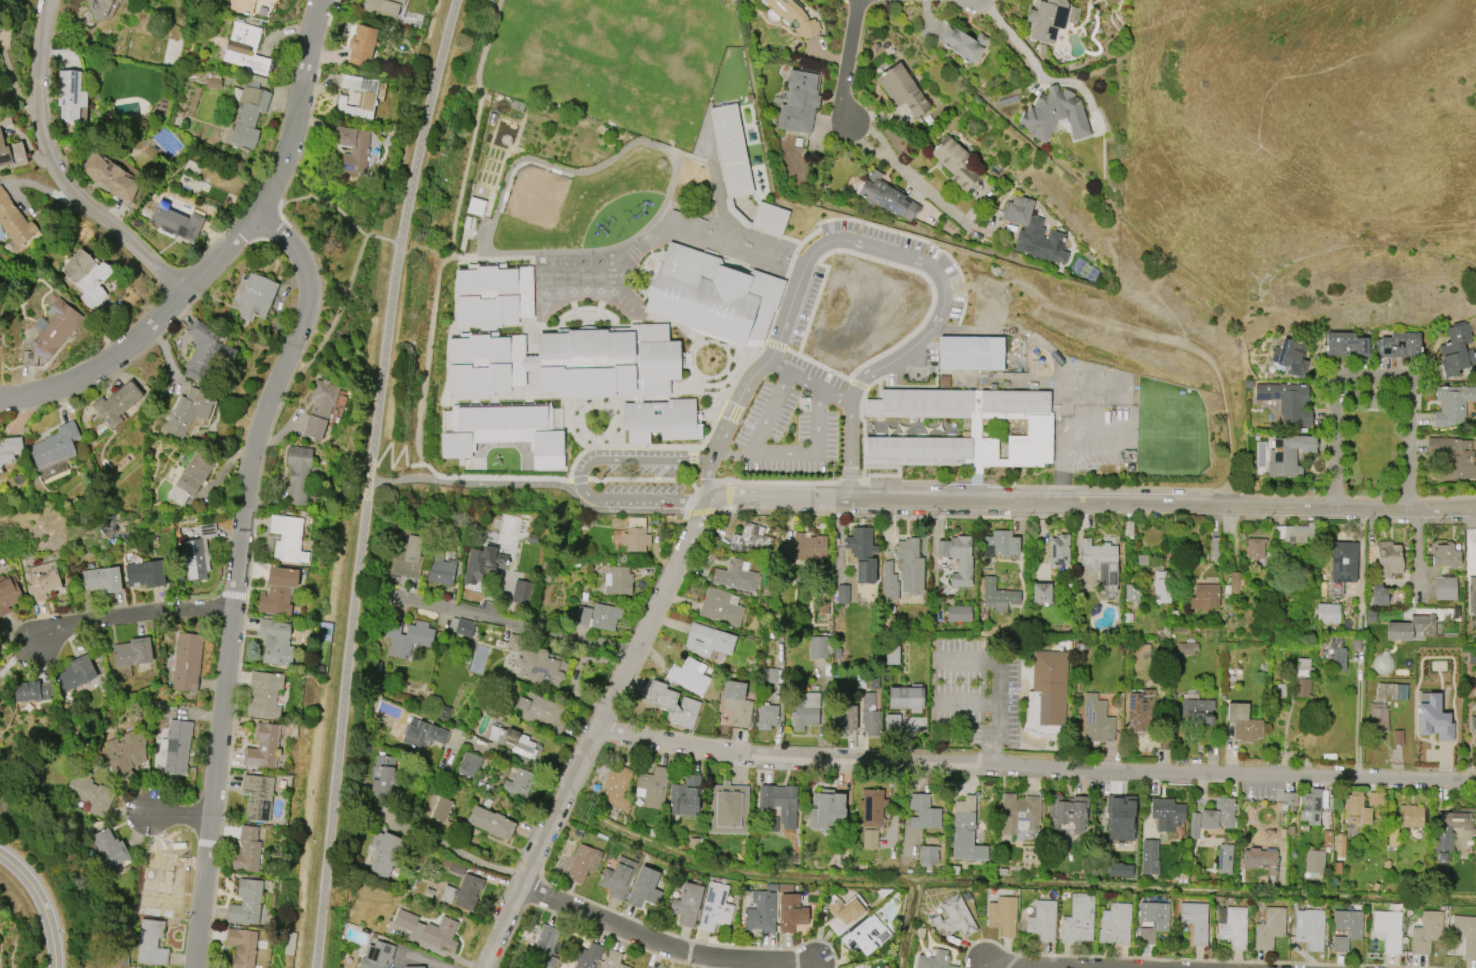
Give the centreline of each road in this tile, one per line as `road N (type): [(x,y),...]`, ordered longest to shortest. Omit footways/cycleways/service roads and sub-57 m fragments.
road 1 (residential): [(1475,782),(735,753),(598,730)]
road 2 (residential): [(194,967),(254,431),(309,313),(311,281),(293,244),(258,216)]
road 3 (residential): [(1335,509),(714,501)]
road 4 (residential): [(8,400),(58,388),(130,353),(258,216),(283,167),(331,0)]
road 5 (residential): [(714,501),(480,967)]
road 6 (residential): [(186,298),(63,177),(44,124),(56,0)]
road 7 (residential): [(1335,509),(1337,375),(1419,376),(1412,509)]
road 8 (residential): [(818,967),(819,962),(708,957),(521,884)]
road 9 (residential): [(640,647),(397,597)]
road 10 (residential): [(231,607),(83,620),(40,640)]
road 11 (residential): [(1475,509),(1335,509)]
road 12 (secondary): [(59,967),(42,895),(0,852)]
road 13 (residential): [(404,826),(479,864),(525,876)]
road 14 (residential): [(868,0),(855,122)]

